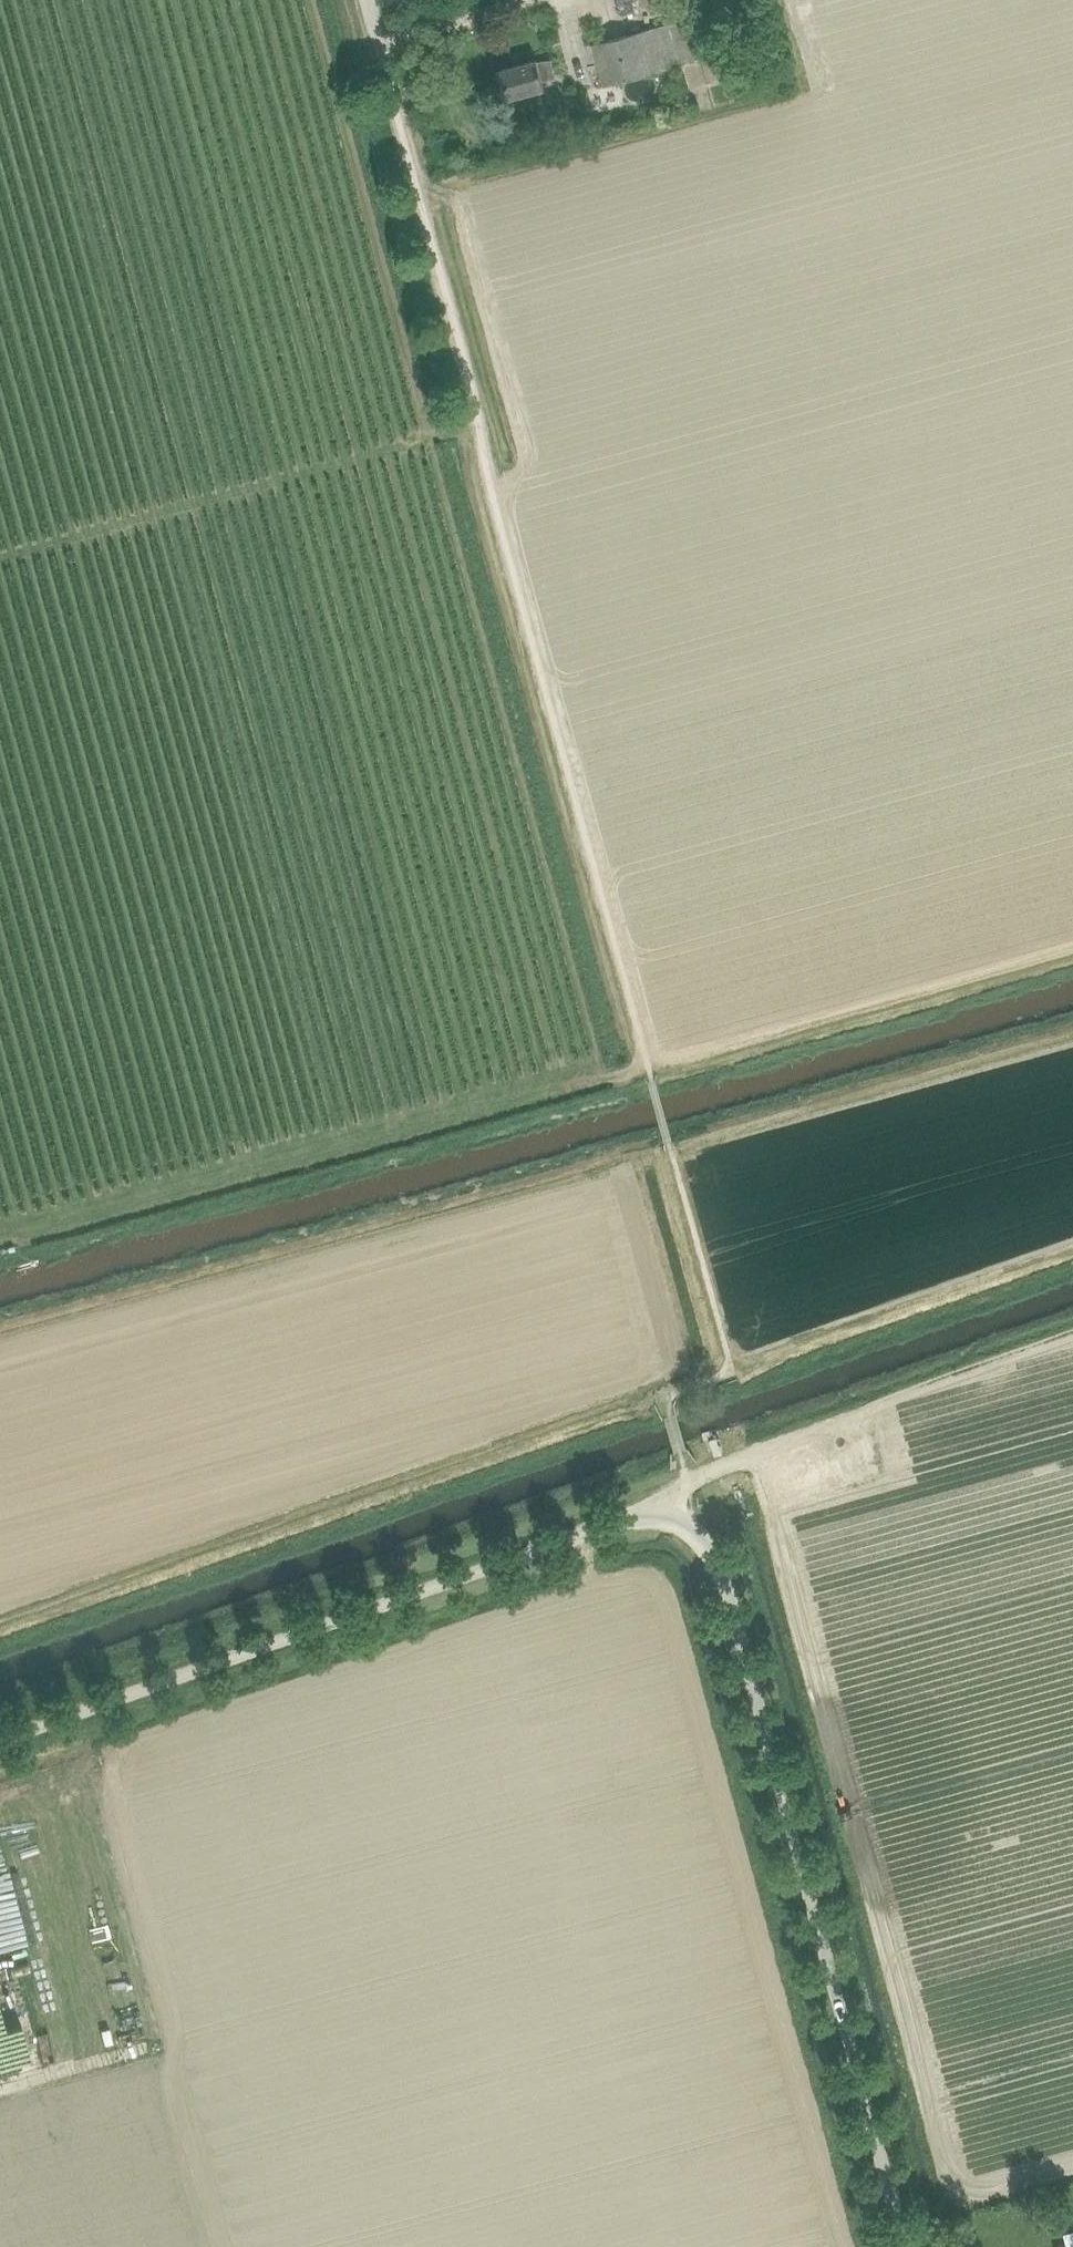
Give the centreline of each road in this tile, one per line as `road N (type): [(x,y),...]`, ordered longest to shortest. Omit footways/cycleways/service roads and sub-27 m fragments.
road 1 (unclassified): [(0,1741),(624,1519),(651,1515),(684,1525),(706,1544),(721,1575),(905,2246)]

